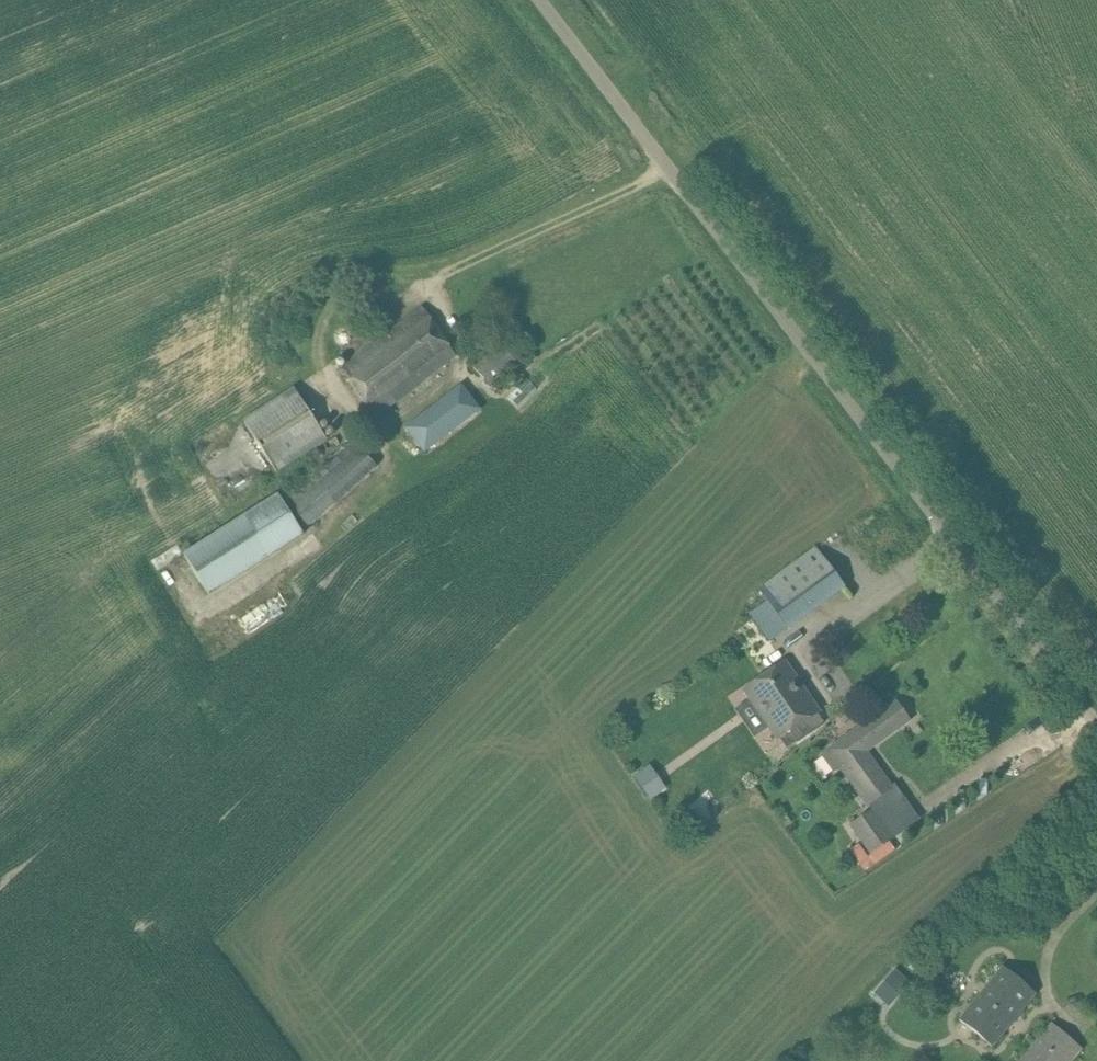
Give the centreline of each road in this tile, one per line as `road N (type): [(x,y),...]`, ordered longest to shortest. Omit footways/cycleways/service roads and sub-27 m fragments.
road 1 (unclassified): [(1096,717),(541,0)]

